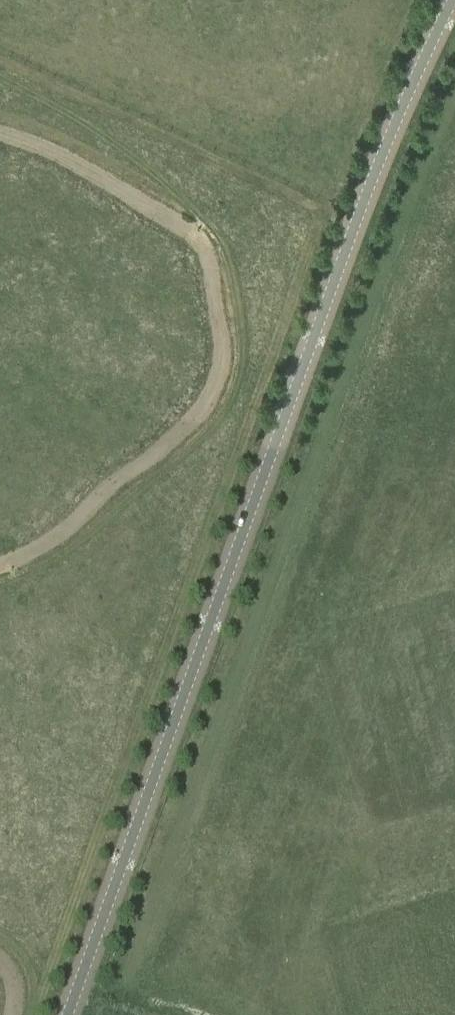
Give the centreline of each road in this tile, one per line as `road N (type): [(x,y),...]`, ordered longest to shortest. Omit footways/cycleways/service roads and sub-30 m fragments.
road 1 (secondary): [(67,1014),(359,214),(453,0)]
road 2 (track): [(0,73),(130,147),(188,196),(228,244),(248,331),(232,407),(204,440),(102,534),(0,586)]
road 3 (track): [(38,962),(232,407)]
road 4 (track): [(34,975),(0,618)]

